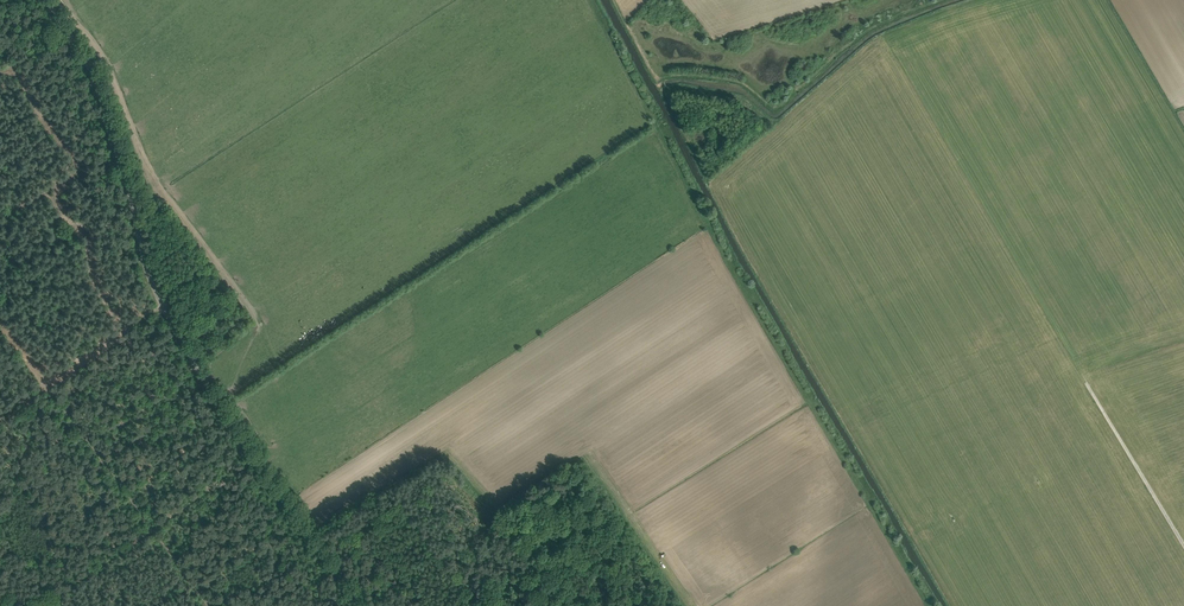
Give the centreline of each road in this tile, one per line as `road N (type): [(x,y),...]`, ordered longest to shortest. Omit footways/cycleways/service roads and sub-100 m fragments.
road 1 (unclassified): [(365,605),(161,304),(88,60),(48,0)]
road 2 (track): [(939,0),(866,31),(777,109),(739,83),(659,81),(614,0)]
road 3 (track): [(478,605),(619,527)]

